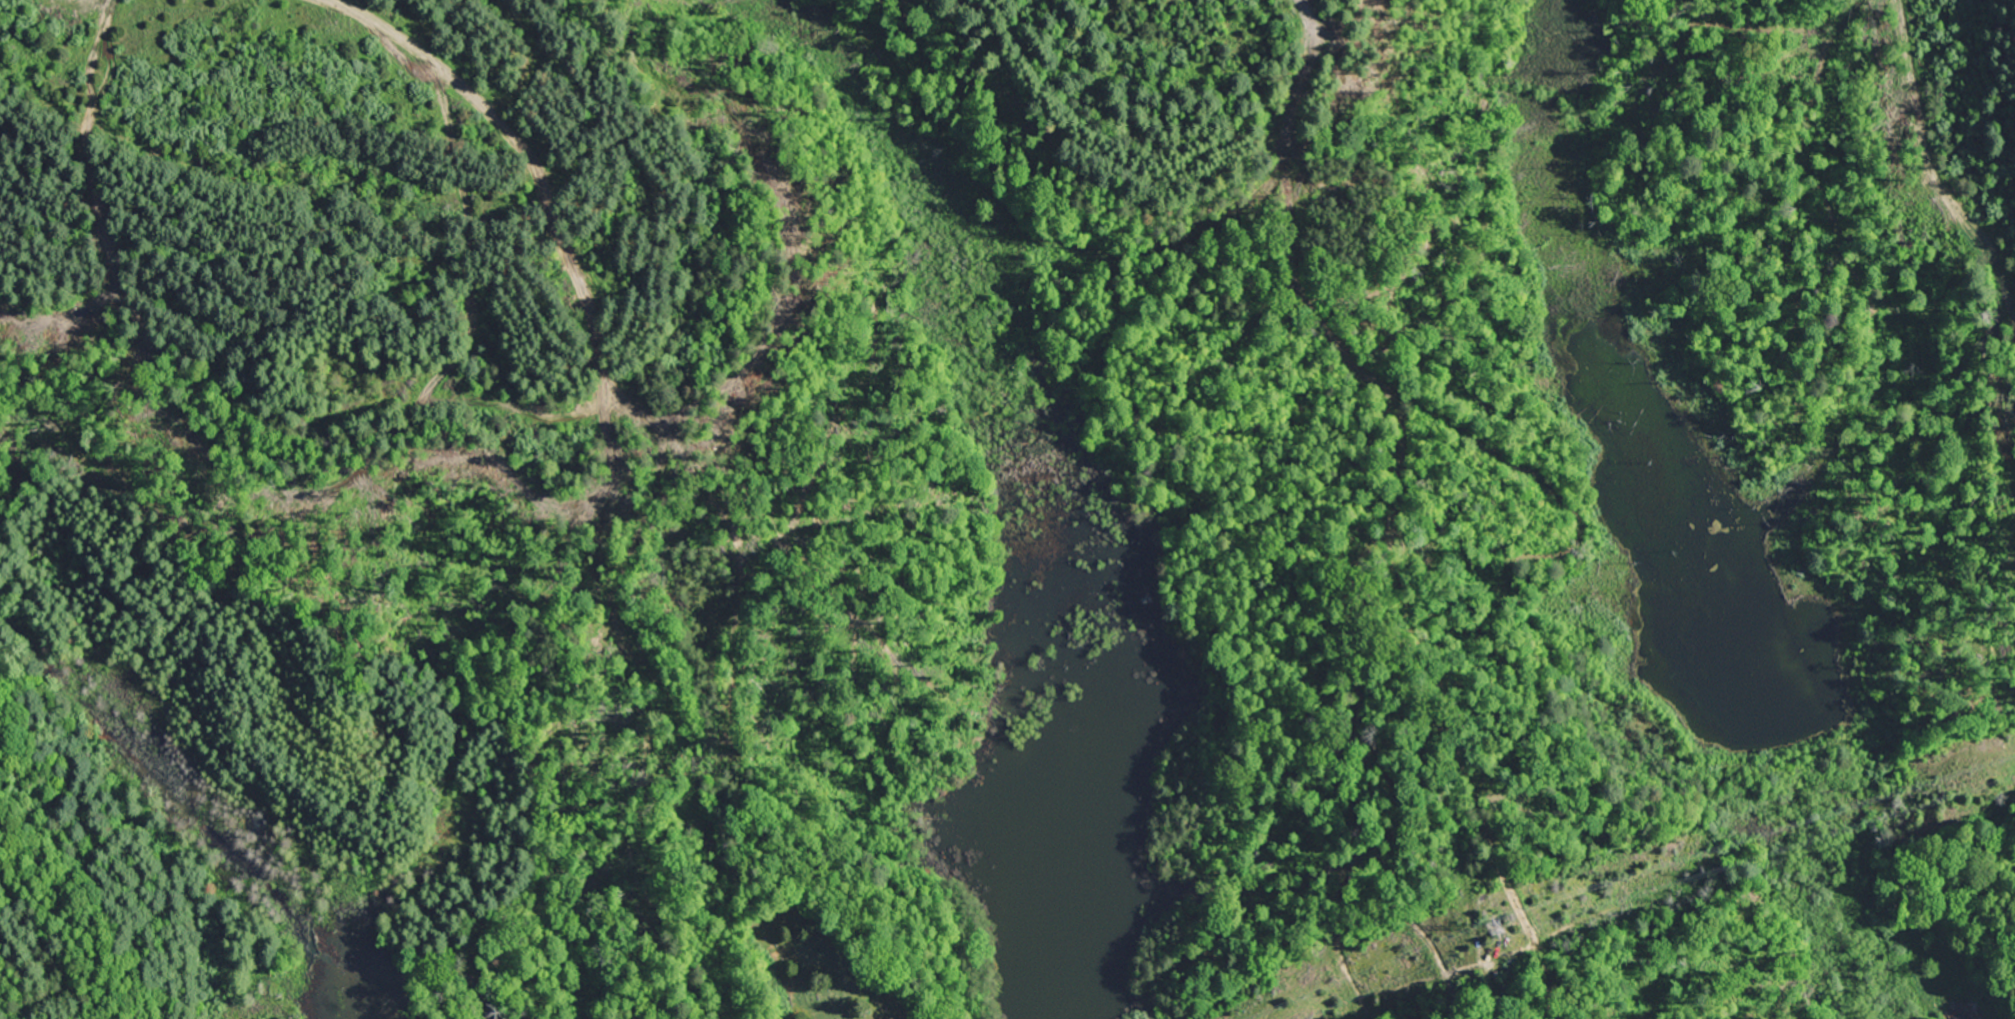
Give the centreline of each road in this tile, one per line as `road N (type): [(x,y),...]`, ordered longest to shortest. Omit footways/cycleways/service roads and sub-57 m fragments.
road 1 (track): [(1495,1018),(1456,837),(1455,733),(1401,586),(1389,409),(1371,371),(1318,308),(1292,242),(1288,197),(1300,132)]

